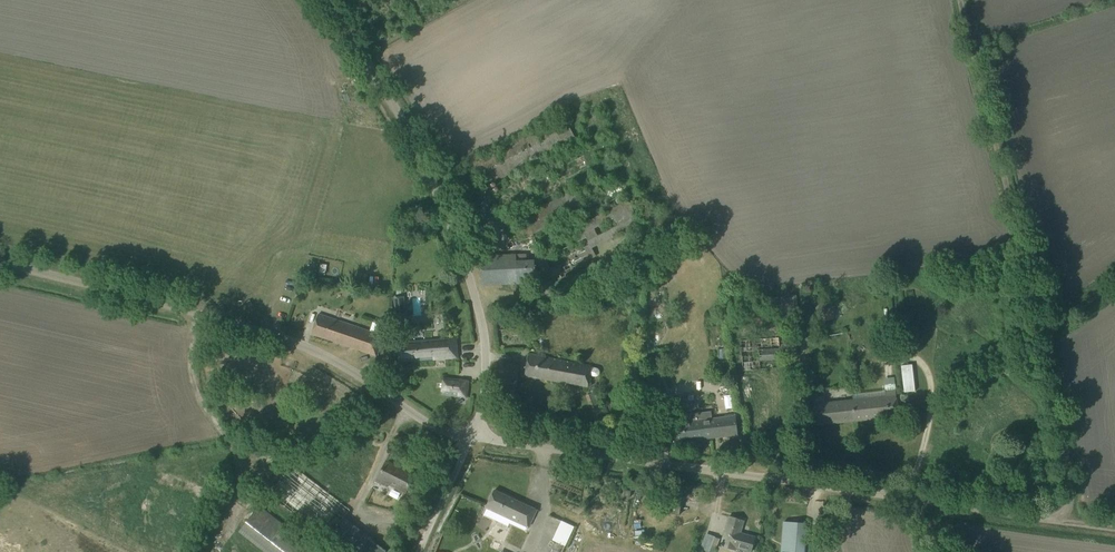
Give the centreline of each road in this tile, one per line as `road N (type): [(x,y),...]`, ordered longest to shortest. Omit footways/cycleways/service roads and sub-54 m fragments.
road 1 (unclassified): [(470,434),(434,426),(268,326),(0,260)]
road 2 (unclassified): [(946,499),(470,434)]
road 3 (unclassified): [(470,434),(480,420),(486,357),(468,270),(371,60),(330,0)]
road 4 (track): [(1043,331),(966,0)]
road 5 (track): [(1043,331),(1065,518),(946,499)]
road 6 (unclassified): [(421,546),(470,434)]

